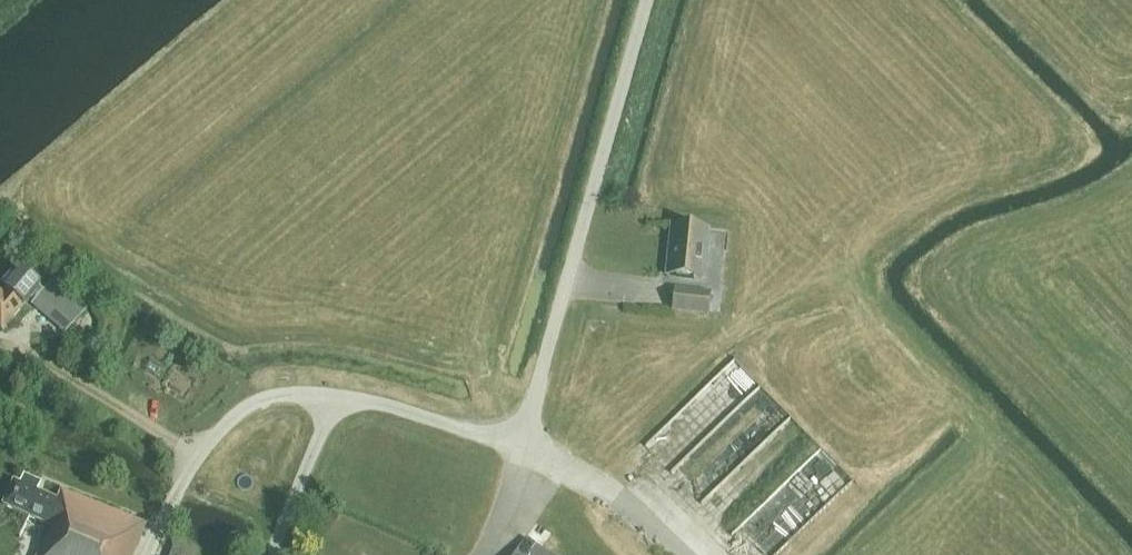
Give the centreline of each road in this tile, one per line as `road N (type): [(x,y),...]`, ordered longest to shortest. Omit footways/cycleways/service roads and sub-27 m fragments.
road 1 (unclassified): [(521,443),(646,0)]
road 2 (unclassified): [(521,443),(361,398),(289,393),(234,416),(180,487)]
road 3 (unclassified): [(681,542),(594,480),(521,443)]

